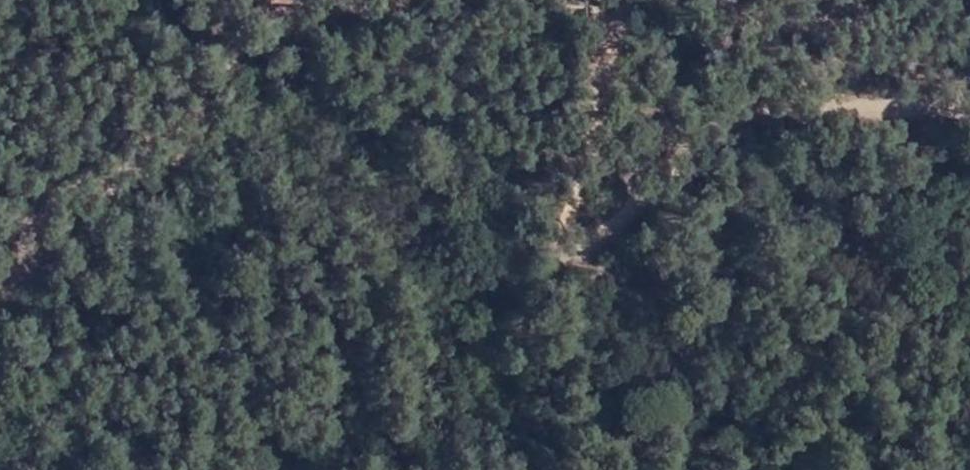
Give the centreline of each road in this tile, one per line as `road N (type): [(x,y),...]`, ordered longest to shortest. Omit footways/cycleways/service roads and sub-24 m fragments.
road 1 (track): [(646,0),(628,19),(594,135),(572,179),(580,209),(622,213),(655,178),(729,129),(813,91),(969,98)]
road 2 (track): [(0,306),(70,218),(152,165),(233,72),(282,35),(376,0)]
road 3 (track): [(850,0),(820,24),(745,19),(708,0)]

